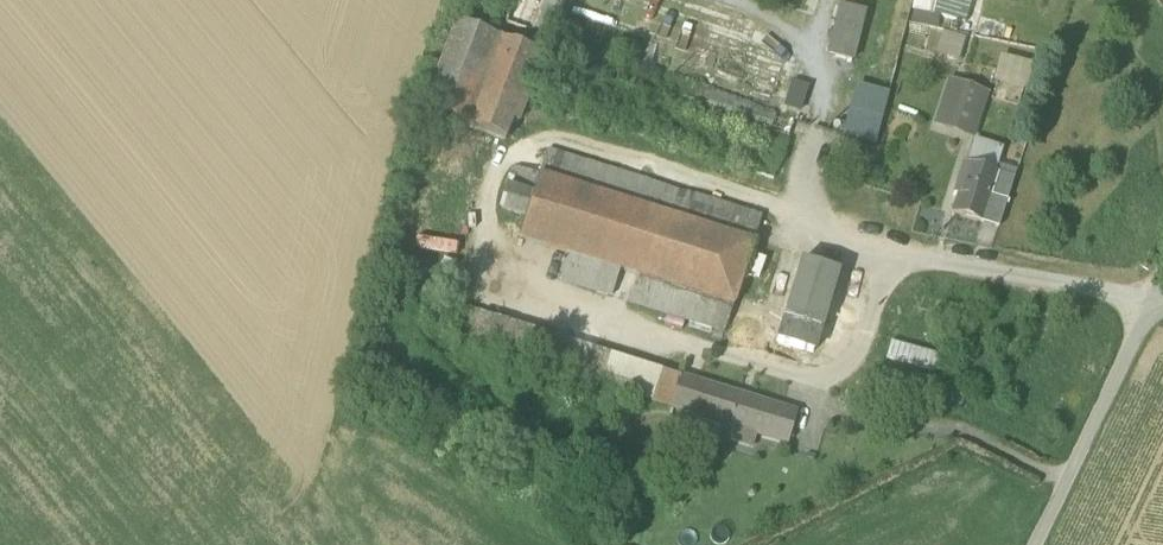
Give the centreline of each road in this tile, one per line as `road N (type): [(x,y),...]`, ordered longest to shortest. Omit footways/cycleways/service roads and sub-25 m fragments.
road 1 (unclassified): [(1162,275),(1032,544)]

